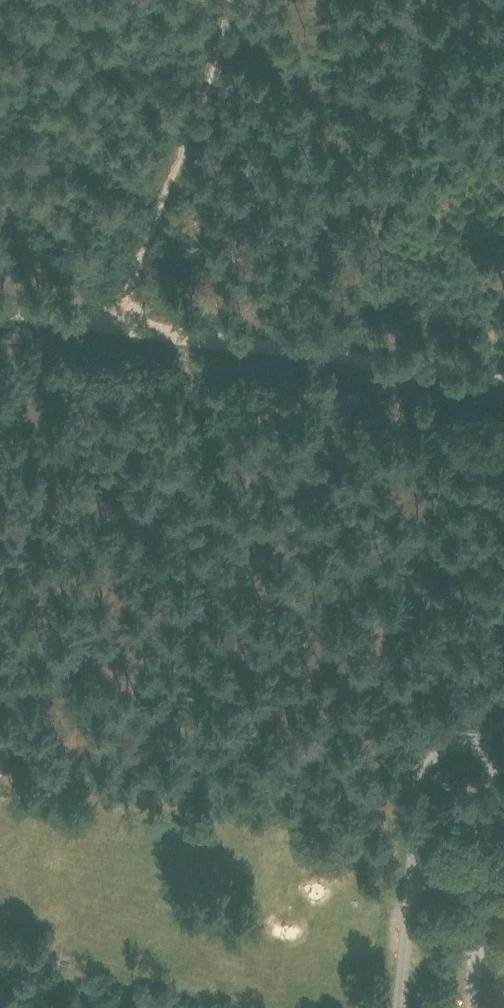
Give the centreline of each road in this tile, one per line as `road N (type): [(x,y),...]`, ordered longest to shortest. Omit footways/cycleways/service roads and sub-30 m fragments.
road 1 (track): [(503,381),(118,327)]
road 2 (track): [(224,0),(143,220),(118,327)]
road 3 (unclassified): [(501,758),(486,737),(463,734),(435,750),(425,772),(397,1007)]
road 4 (unclassified): [(474,1007),(501,758)]

